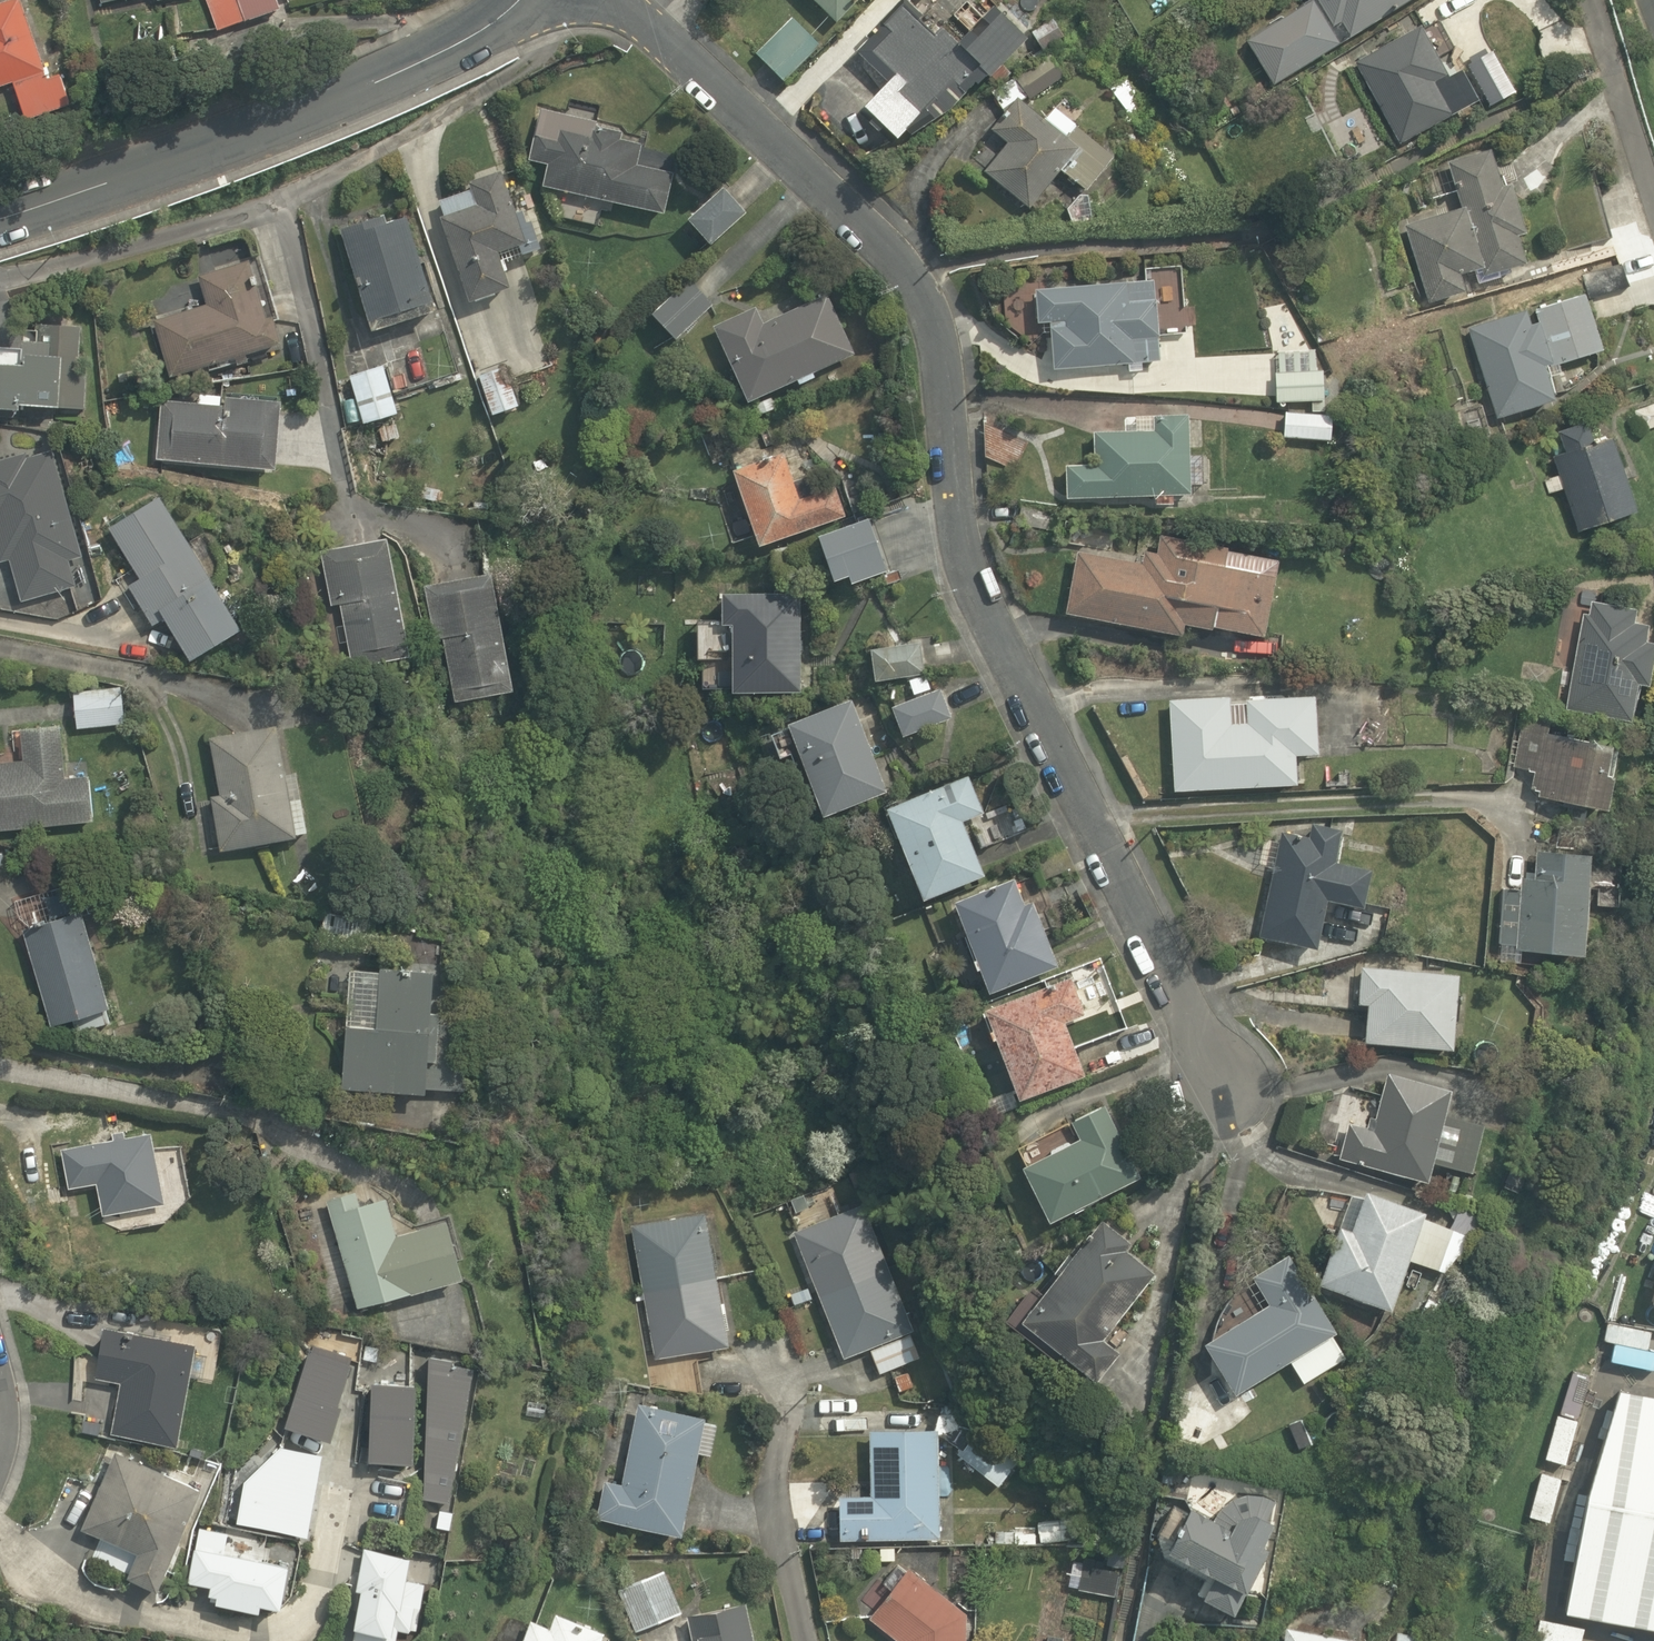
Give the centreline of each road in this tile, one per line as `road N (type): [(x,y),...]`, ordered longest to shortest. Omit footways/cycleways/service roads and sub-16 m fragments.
road 1 (residential): [(612,0),(692,62),(906,261),(940,353),(959,535),(1218,1082)]
road 2 (unclassified): [(517,0),(486,28),(376,83),(0,218)]

